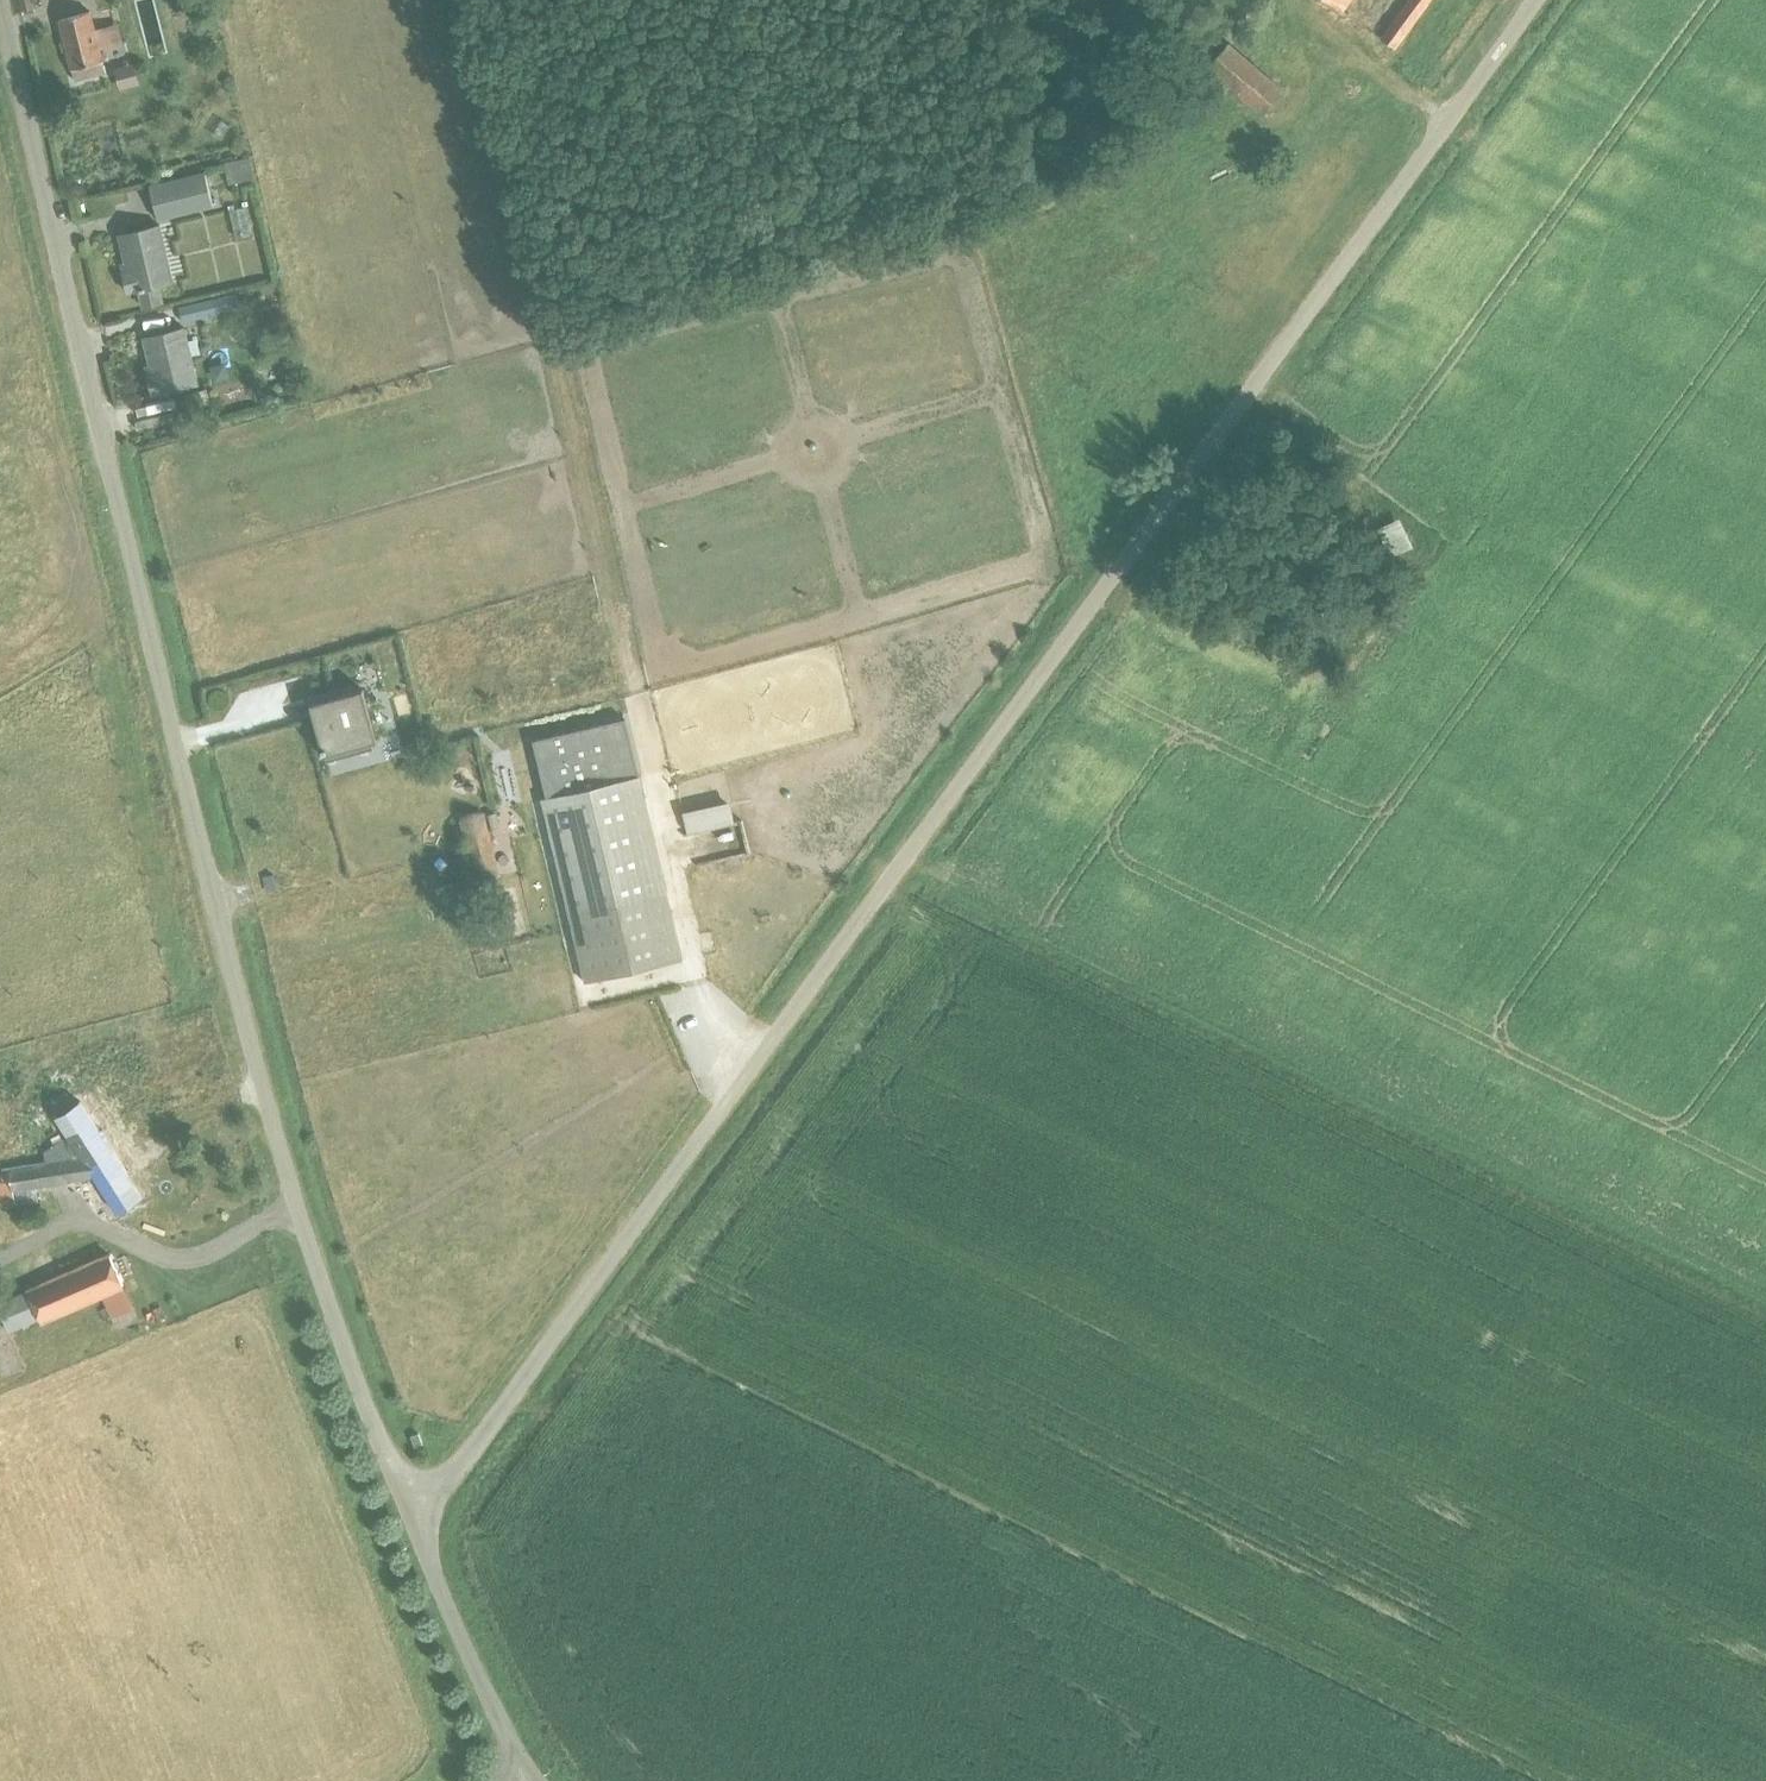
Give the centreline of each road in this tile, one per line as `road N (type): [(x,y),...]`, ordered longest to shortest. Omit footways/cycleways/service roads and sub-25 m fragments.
road 1 (unclassified): [(410,1503),(466,1459),(1537,0)]
road 2 (unclassified): [(410,1503),(368,1423),(288,1178),(0,6)]
road 3 (unclassified): [(531,1770),(410,1503)]

